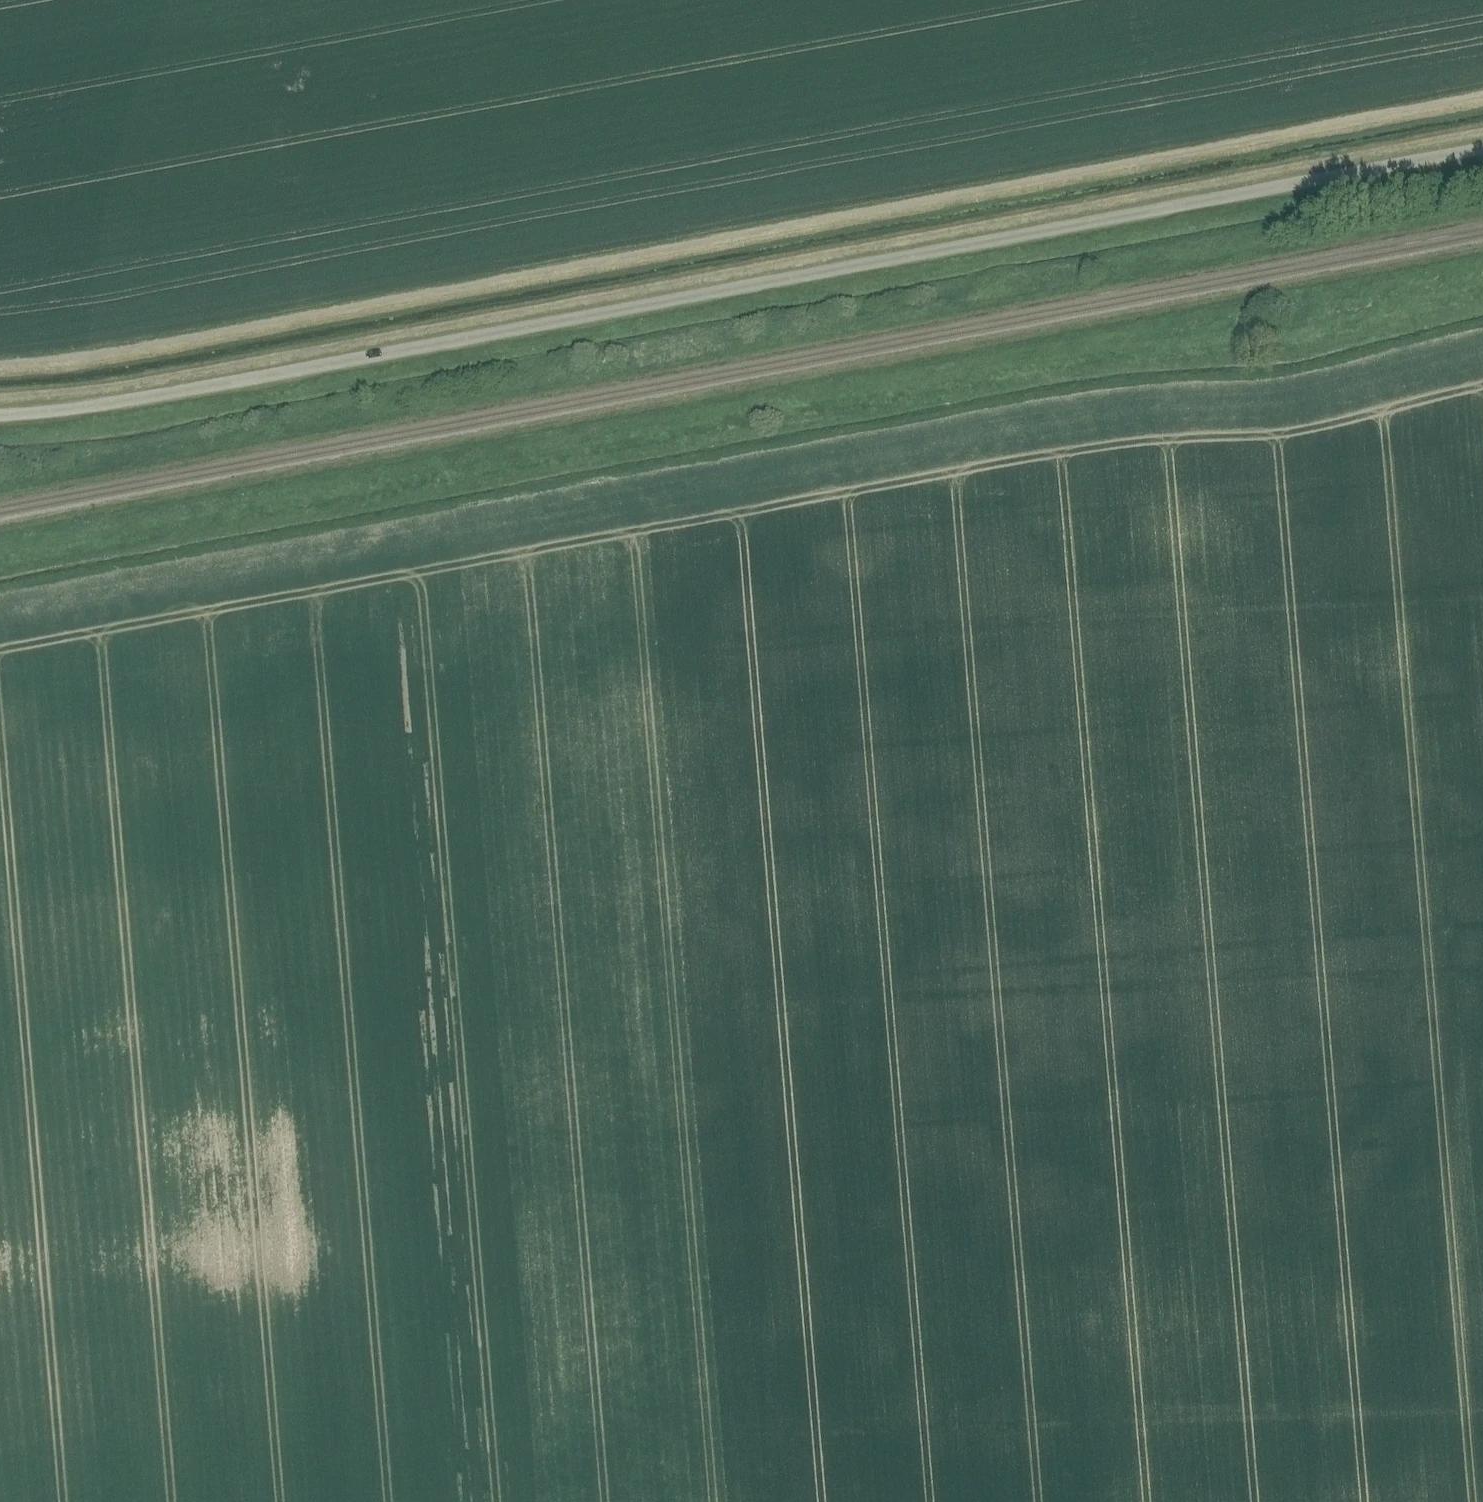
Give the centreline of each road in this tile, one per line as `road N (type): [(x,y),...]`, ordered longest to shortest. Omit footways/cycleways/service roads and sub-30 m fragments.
road 1 (unclassified): [(0,419),(68,414),(1482,152)]

